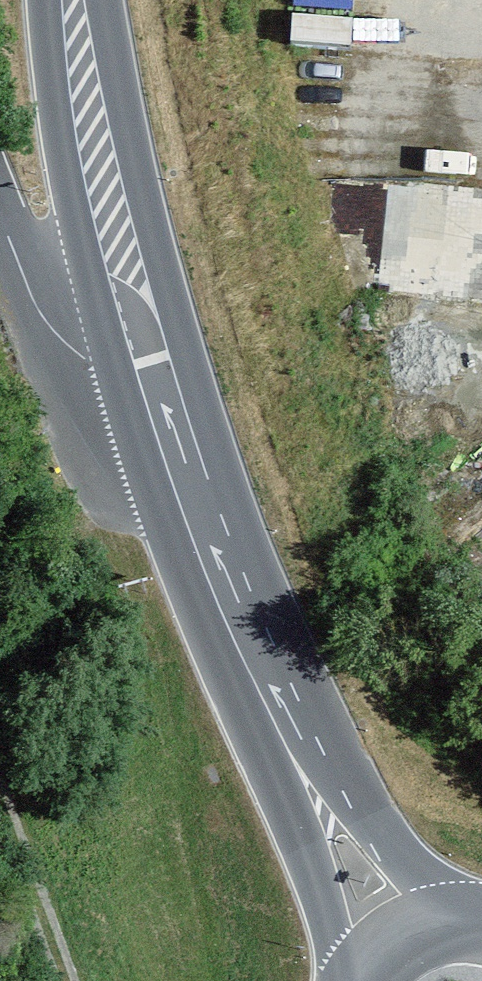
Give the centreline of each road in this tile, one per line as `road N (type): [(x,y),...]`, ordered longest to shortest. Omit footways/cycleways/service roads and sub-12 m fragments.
road 1 (secondary): [(156,381),(101,169),(76,0)]
road 2 (secondary): [(467,918),(399,856),(257,673)]
road 3 (secondary): [(257,673),(342,980)]
road 4 (secondary): [(257,673),(156,381)]
road 5 (unclassified): [(156,381),(33,301),(0,216)]
road 6 (secondary): [(467,918),(409,932),(361,980)]

